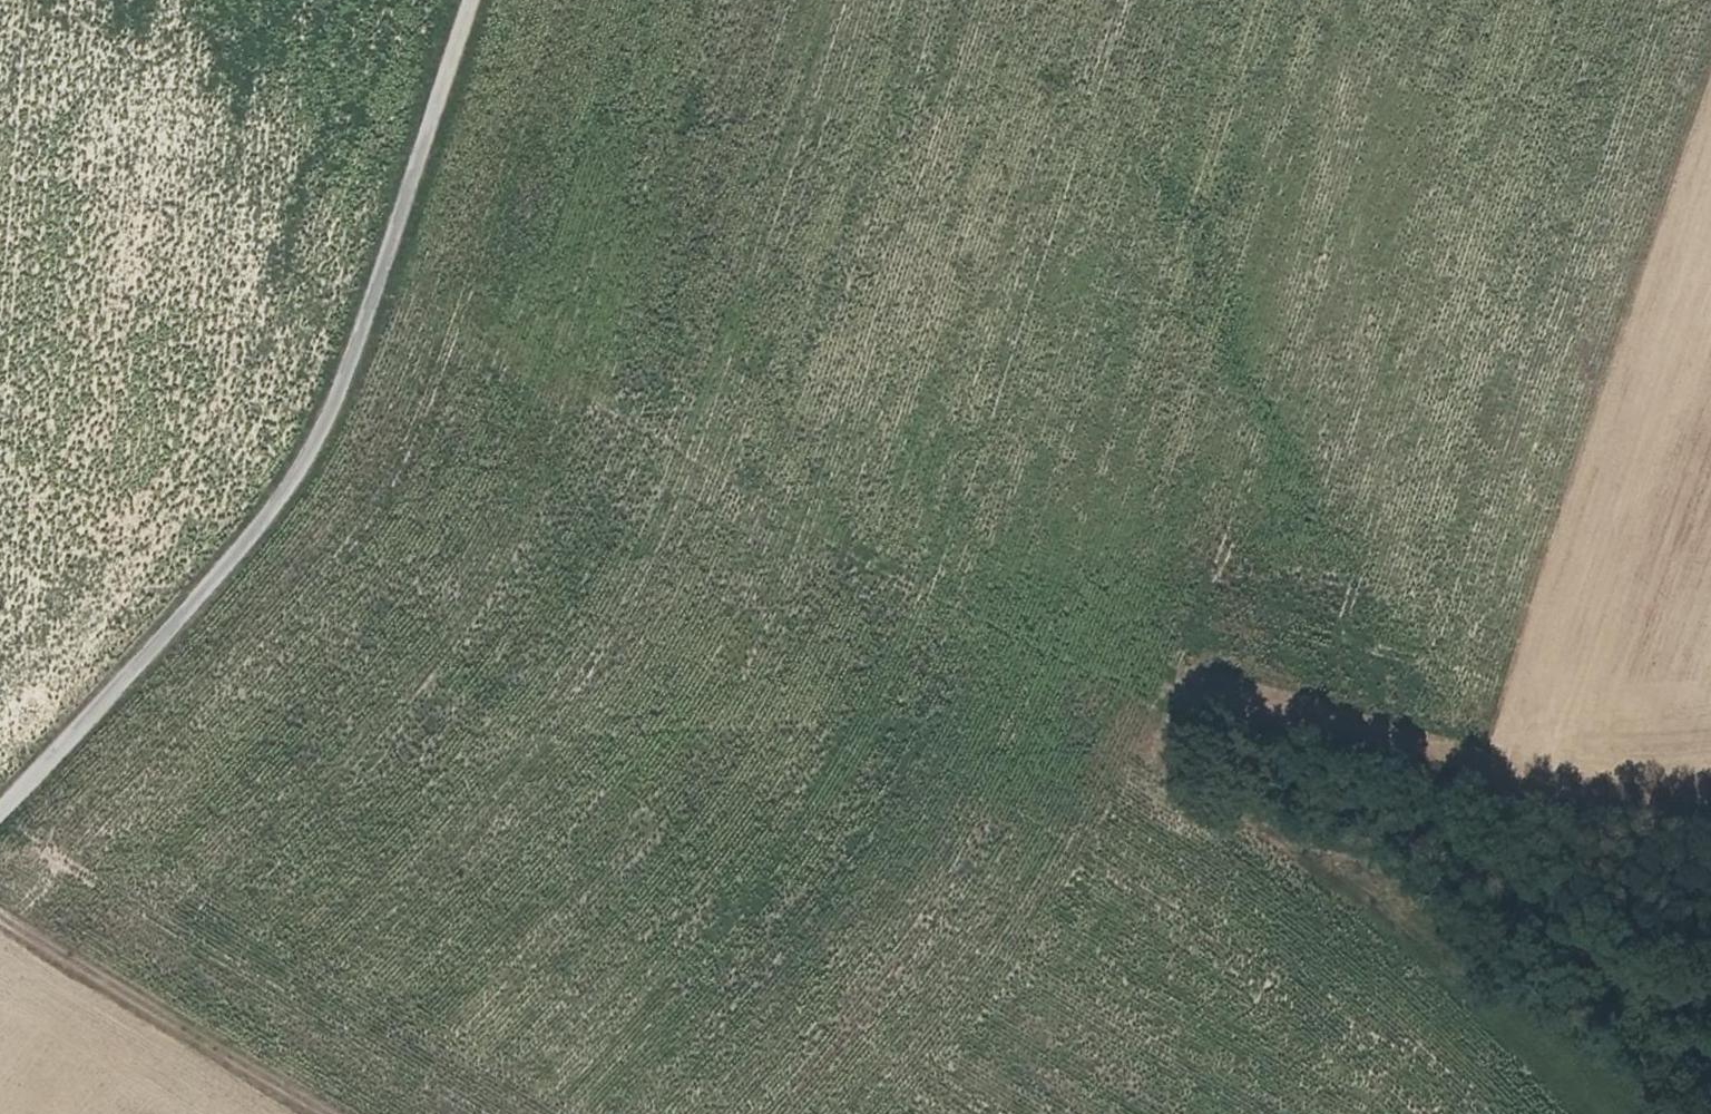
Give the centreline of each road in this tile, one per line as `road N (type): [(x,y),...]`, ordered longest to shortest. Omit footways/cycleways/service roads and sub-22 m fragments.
road 1 (unclassified): [(0,797),(133,669),(264,511),(338,392),(462,0)]
road 2 (track): [(0,925),(312,1113)]

